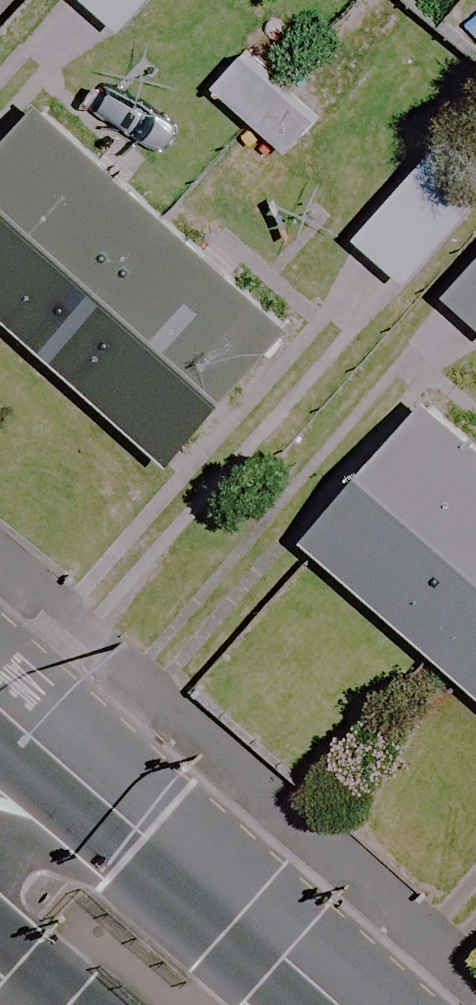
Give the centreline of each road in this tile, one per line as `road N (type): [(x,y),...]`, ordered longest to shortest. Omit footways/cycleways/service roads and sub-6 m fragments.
road 1 (secondary): [(0,701),(16,705),(269,932),(331,988),(339,1004)]

